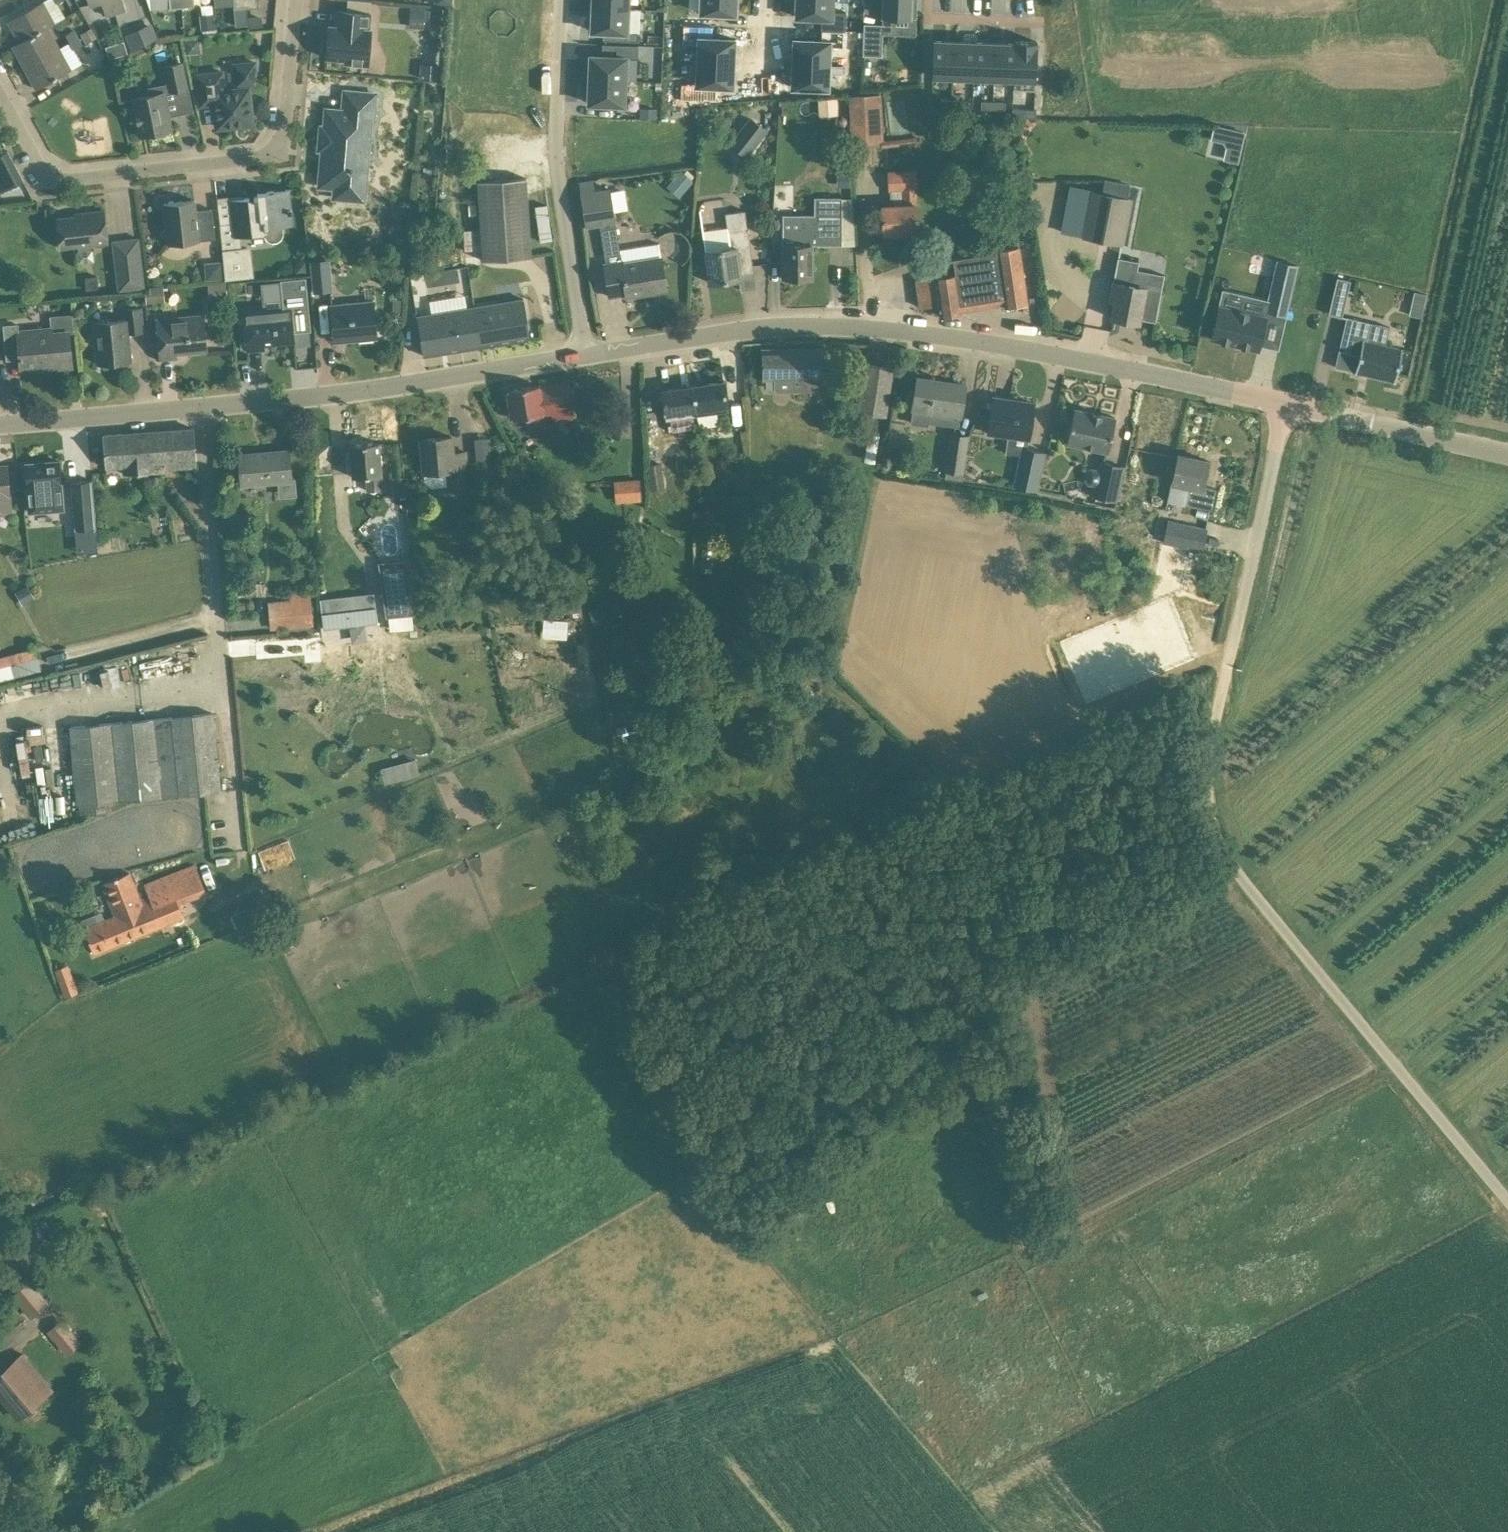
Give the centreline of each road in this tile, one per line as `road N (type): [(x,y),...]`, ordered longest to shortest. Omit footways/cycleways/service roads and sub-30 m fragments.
road 1 (unclassified): [(1507,1195),(1216,842),(1205,806),(1204,766),(1287,403)]
road 2 (tertiary): [(581,355),(748,329),(879,328),(1109,364),(1287,403)]
road 3 (residential): [(0,91),(53,175),(255,156),(277,145),(286,124),(295,0)]
road 4 (residential): [(240,842),(208,405)]
road 5 (tertiary): [(208,405),(581,355)]
road 6 (residential): [(581,355),(553,156),(560,0)]
road 7 (tertiary): [(1507,452),(1287,403)]
road 8 (tertiary): [(0,424),(208,405)]

